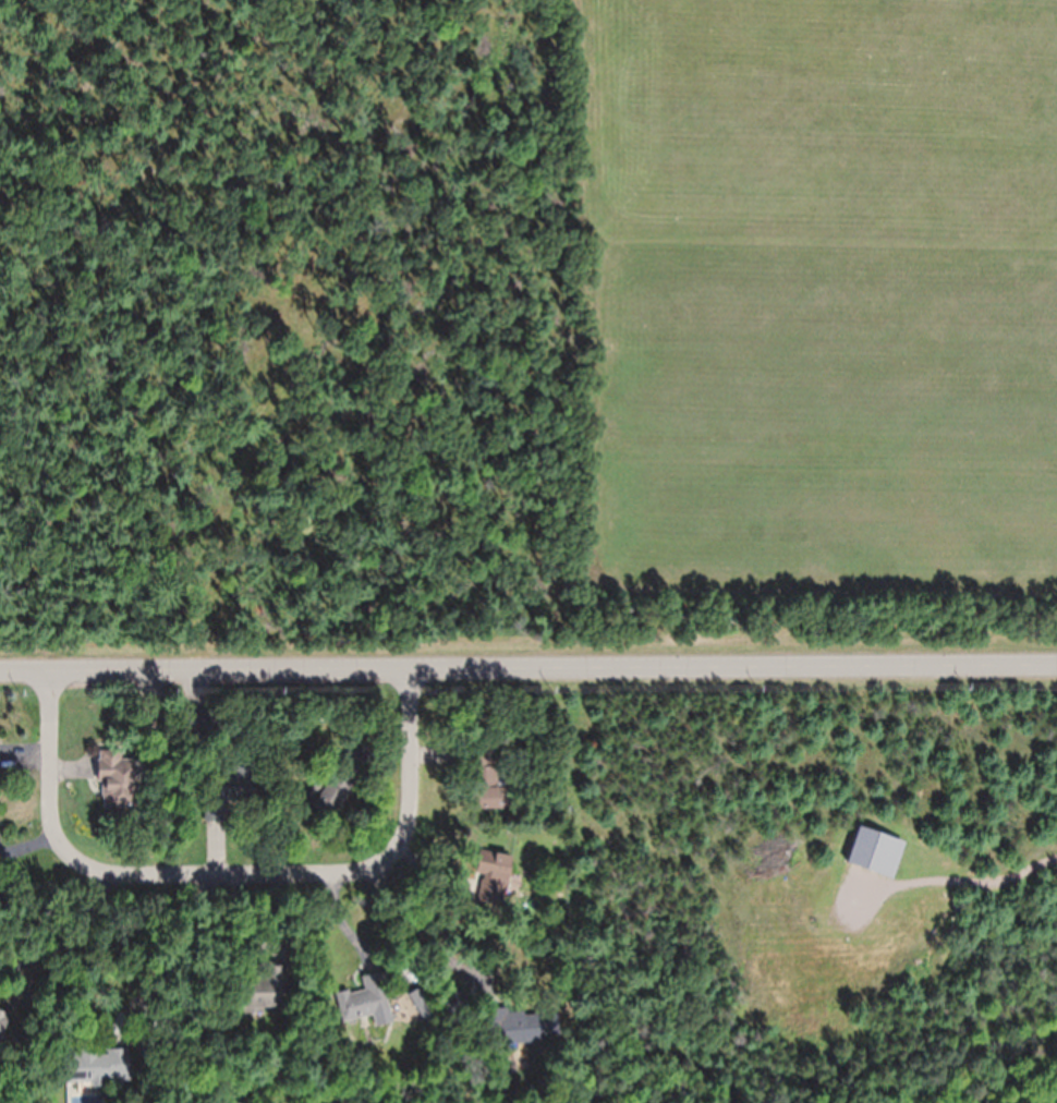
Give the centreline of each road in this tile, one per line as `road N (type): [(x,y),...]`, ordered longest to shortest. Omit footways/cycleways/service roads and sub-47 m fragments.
road 1 (secondary): [(1056,665),(0,670)]
road 2 (residential): [(408,668),(400,823),(349,881),(109,874),(51,836),(53,669)]

